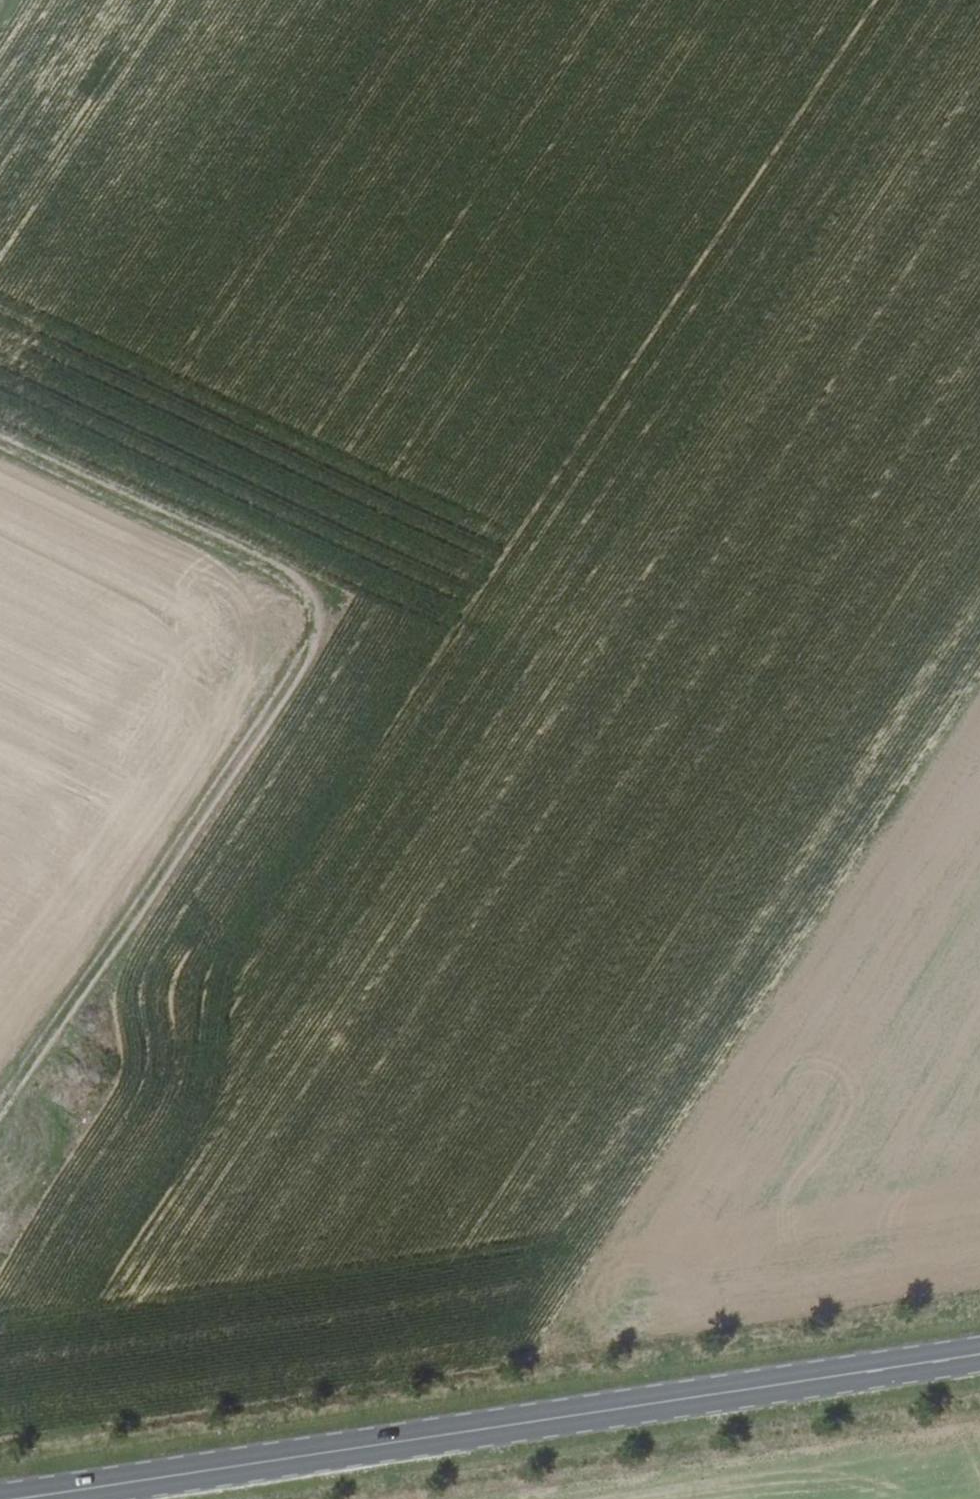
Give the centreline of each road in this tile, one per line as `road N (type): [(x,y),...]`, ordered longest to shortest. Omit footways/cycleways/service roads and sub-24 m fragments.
road 1 (primary): [(0,1497),(979,1354)]
road 2 (track): [(0,1139),(306,658),(313,609),(271,567),(0,441)]

